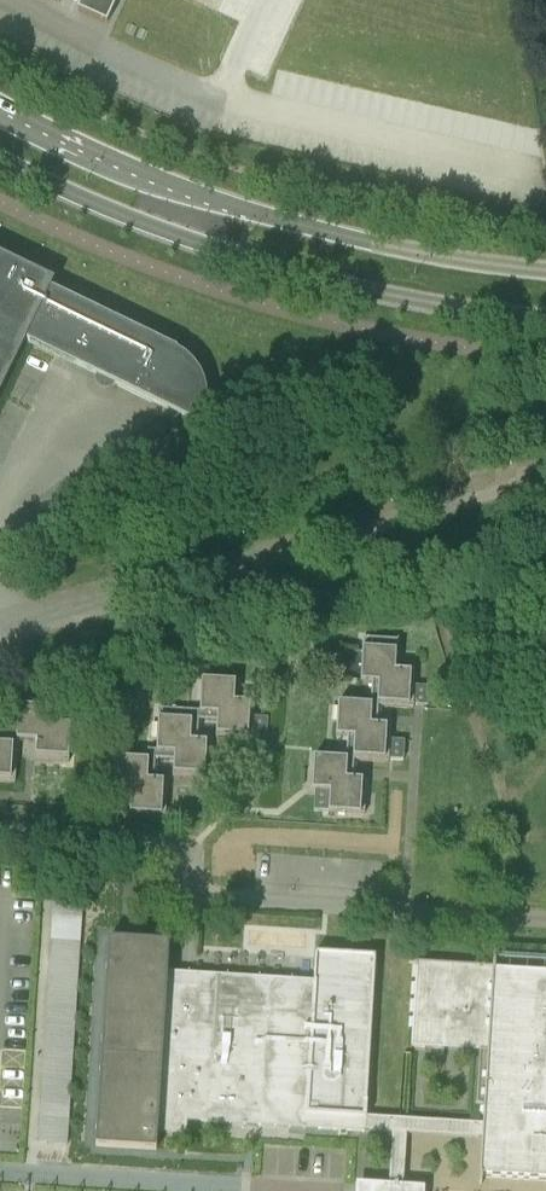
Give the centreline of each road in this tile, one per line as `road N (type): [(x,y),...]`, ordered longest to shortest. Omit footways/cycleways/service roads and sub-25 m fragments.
road 1 (secondary): [(545,271),(406,249),(260,212),(112,157),(0,103)]
road 2 (secondary): [(0,159),(113,211),(273,267),(399,297),(545,317)]
road 3 (unclassified): [(0,628),(545,473)]

